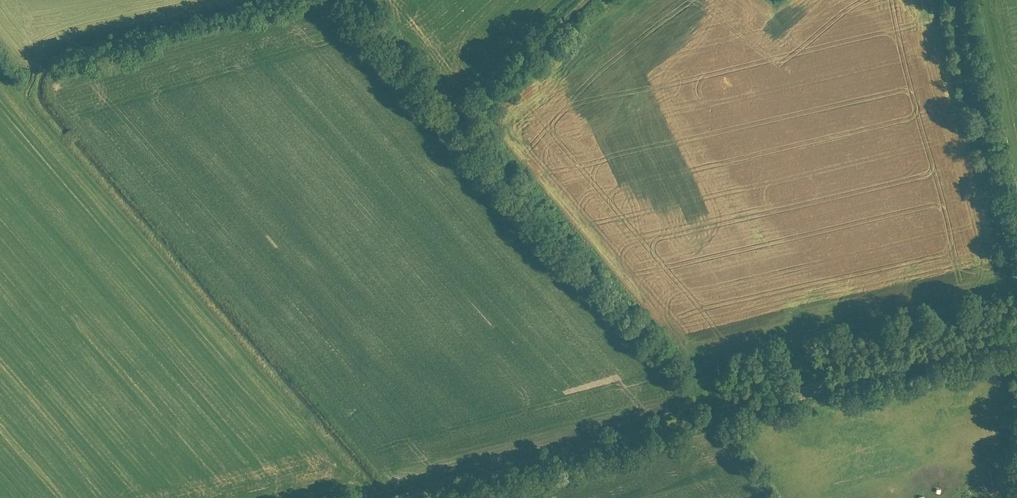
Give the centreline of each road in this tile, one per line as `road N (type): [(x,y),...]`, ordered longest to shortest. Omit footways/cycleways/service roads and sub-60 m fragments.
road 1 (unclassified): [(392,497),(1016,333)]
road 2 (track): [(364,0),(457,103),(570,0)]
road 3 (unclassified): [(1016,276),(954,0)]

